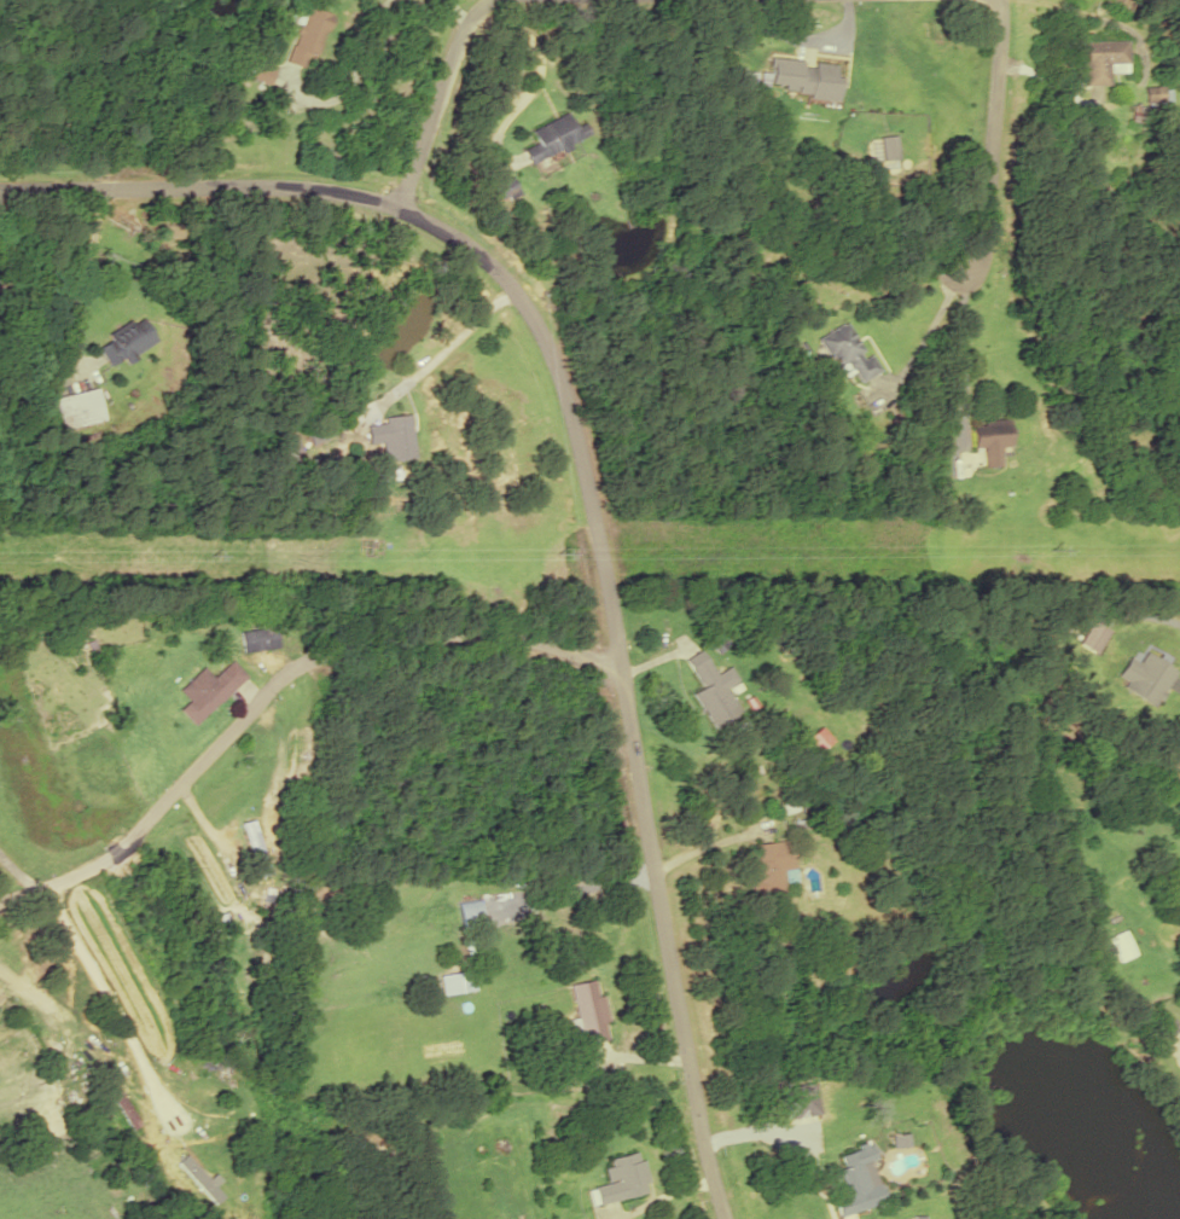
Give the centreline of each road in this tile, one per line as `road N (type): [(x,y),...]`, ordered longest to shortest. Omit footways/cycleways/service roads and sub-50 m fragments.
road 1 (residential): [(726,1218),(698,1134),(595,519),(564,394),(521,298),(487,255),(367,195),(209,184),(0,186)]
road 2 (residential): [(621,673),(551,644),(463,632),(358,642),(291,664),(114,851),(57,886),(0,903)]
road 3 (residential): [(1003,0),(983,243),(963,268)]
road 4 (residential): [(399,209),(457,39),(475,5),(491,0)]

